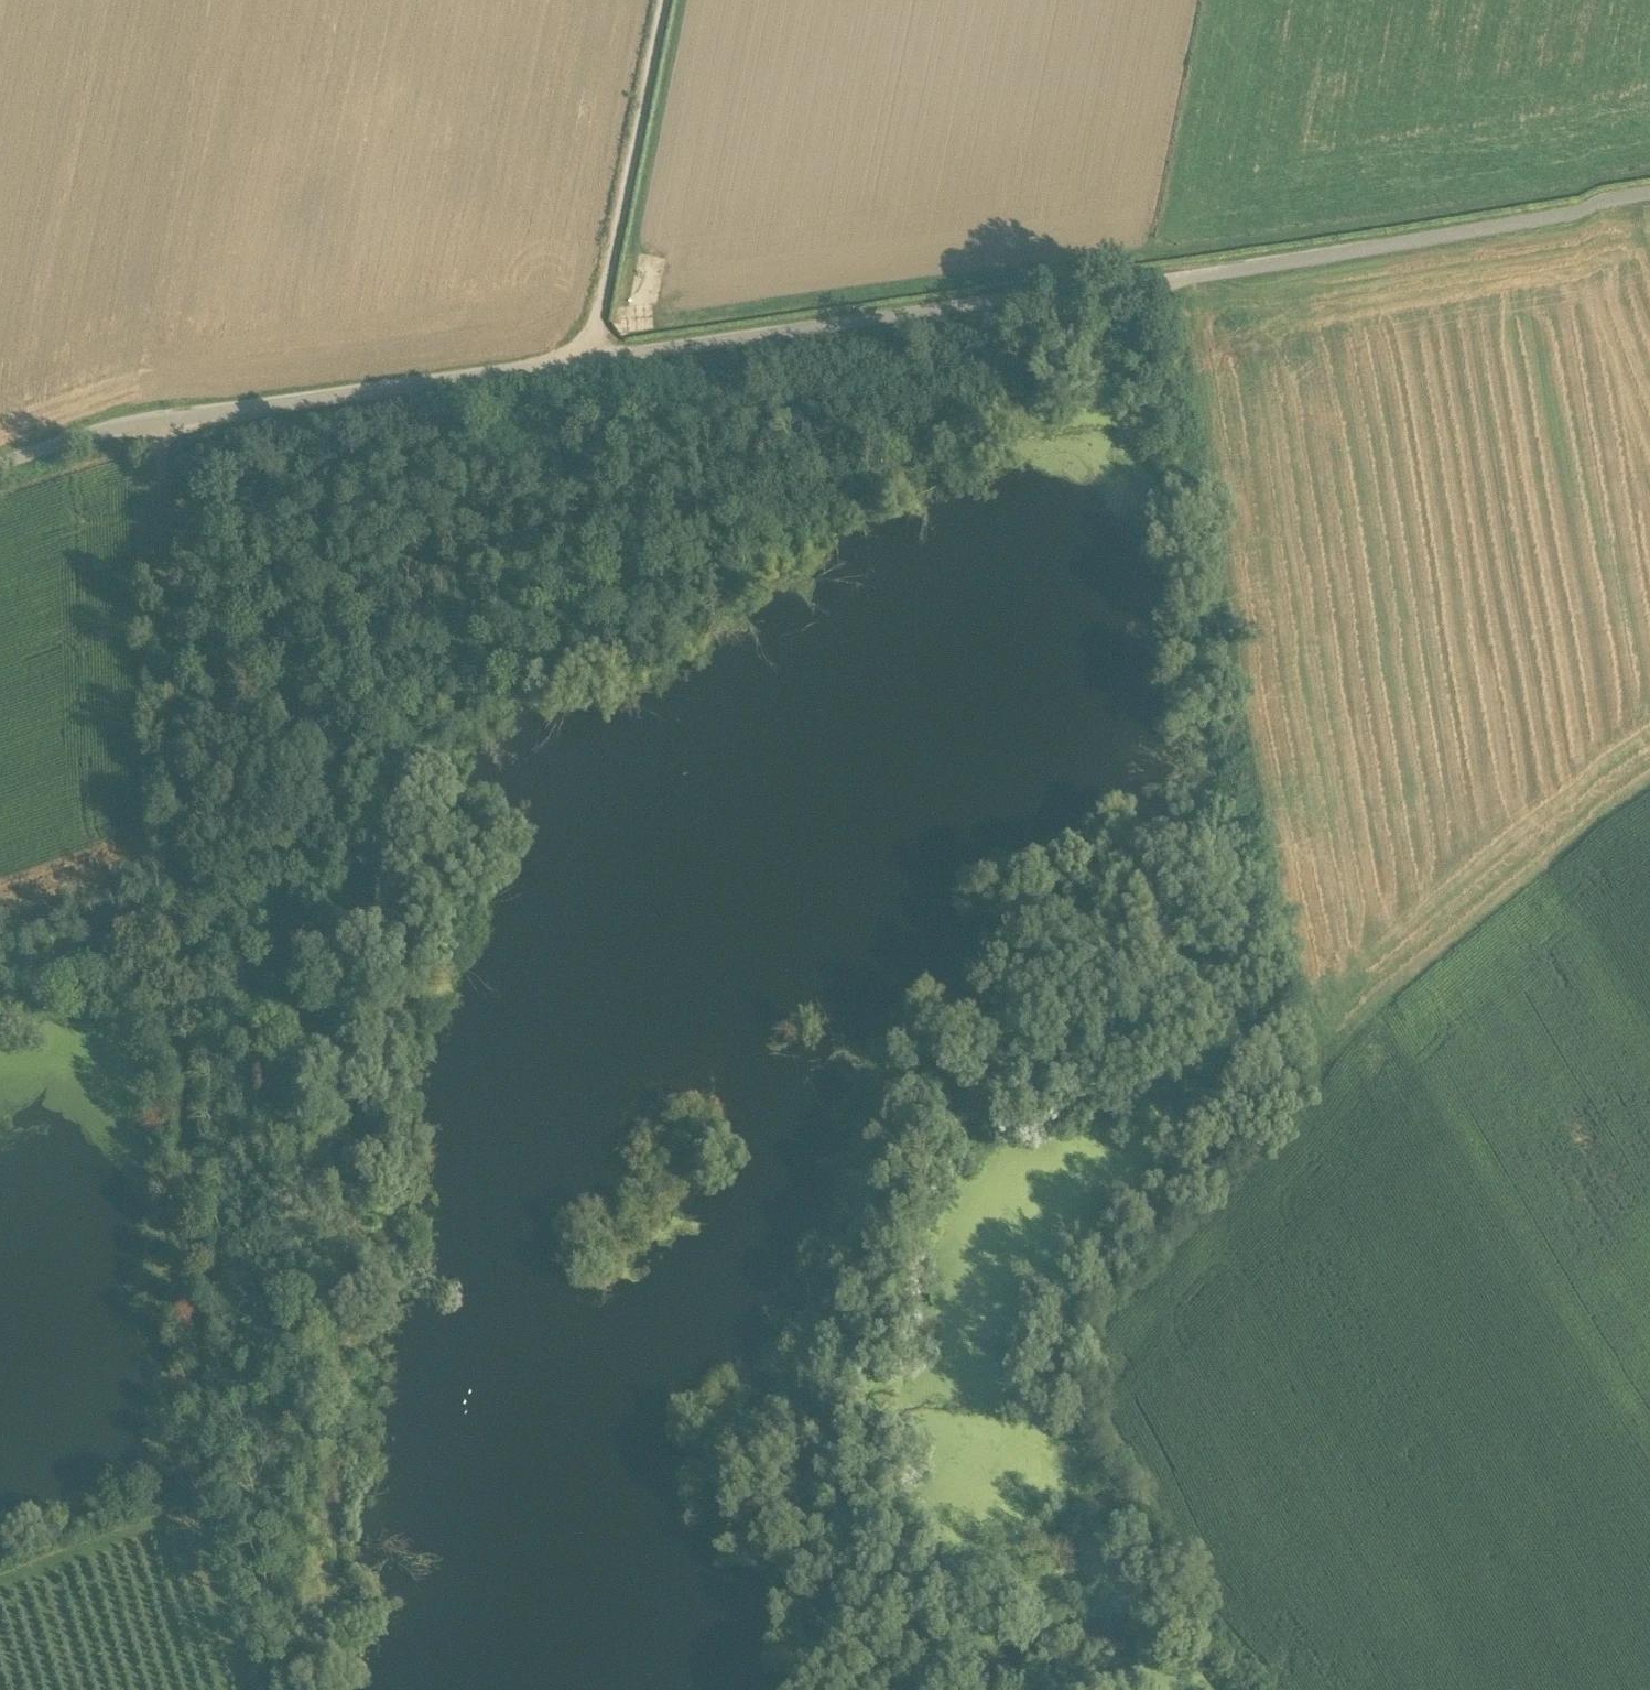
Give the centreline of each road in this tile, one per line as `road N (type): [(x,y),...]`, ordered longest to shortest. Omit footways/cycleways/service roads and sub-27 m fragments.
road 1 (unclassified): [(1649,207),(156,423),(0,468)]
road 2 (track): [(156,423),(206,1453),(201,1504)]
road 3 (track): [(662,0),(588,364)]
road 4 (track): [(0,1577),(201,1504)]
road 5 (track): [(201,1504),(221,1620),(249,1689)]

